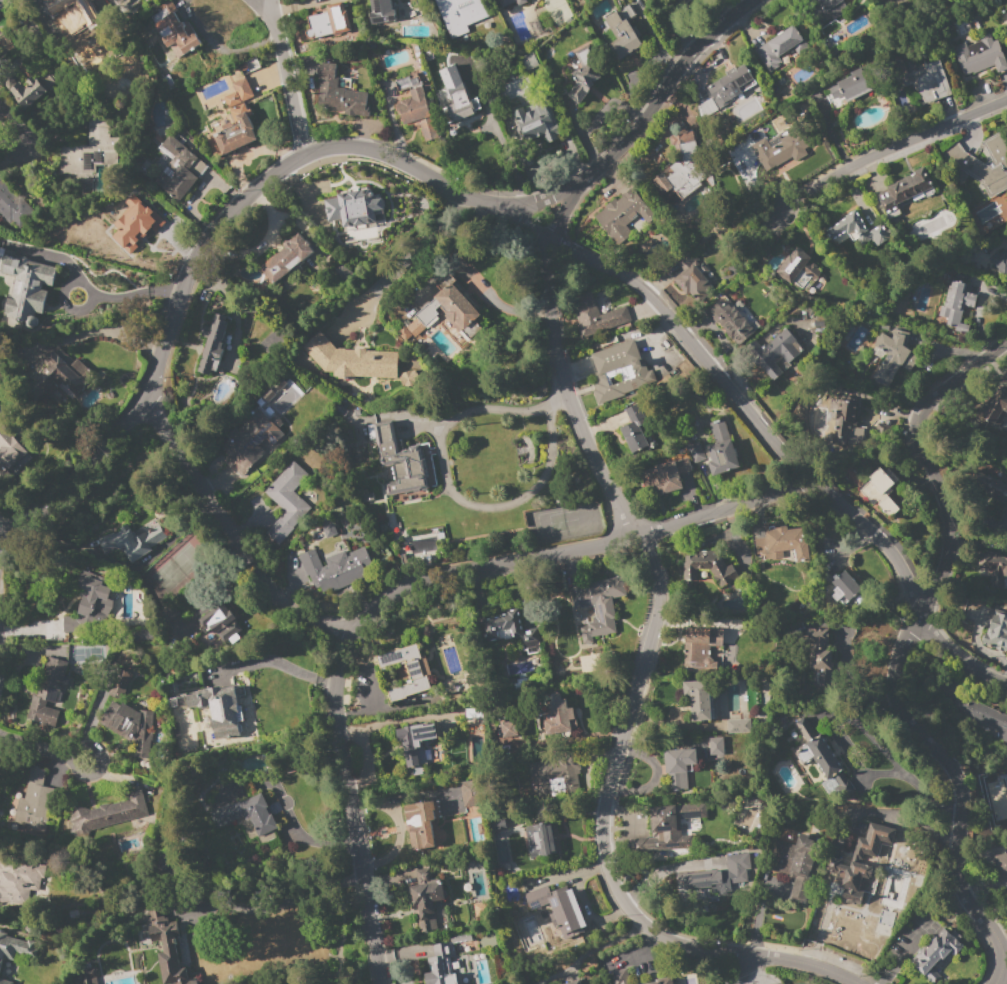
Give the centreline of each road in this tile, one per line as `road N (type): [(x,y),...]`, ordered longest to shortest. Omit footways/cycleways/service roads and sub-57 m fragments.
road 1 (tertiary): [(752,0),(711,31),(631,136),(572,190),(497,206),(353,147),(303,154),(275,173),(245,198),(182,281),(143,400),(61,490),(0,530)]
road 2 (residential): [(742,955),(687,946),(645,927),(618,897),(604,861),(602,809),(657,610),(656,582),(585,445),(549,326),(549,236),(572,190)]
road 3 (residential): [(1006,342),(930,397),(913,419),(911,437),(945,512),(947,536),(940,581),(888,675),(907,726),(959,780),(955,881),(1001,955),(994,983)]
road 4 (residential): [(1006,686),(941,644),(877,537),(762,433),(647,295),(497,206)]
road 5 (residential): [(816,480),(639,537),(401,583),(351,632)]
road 6 (residential): [(351,632),(335,685),(336,733),(378,983)]
road 7 (residential): [(143,400),(285,612),(351,632)]
road 8 (residential): [(1006,100),(848,167),(780,213)]
road 9 (residential): [(265,10),(303,154)]
road 10 (residential): [(857,983),(794,961),(742,955),(734,983)]

